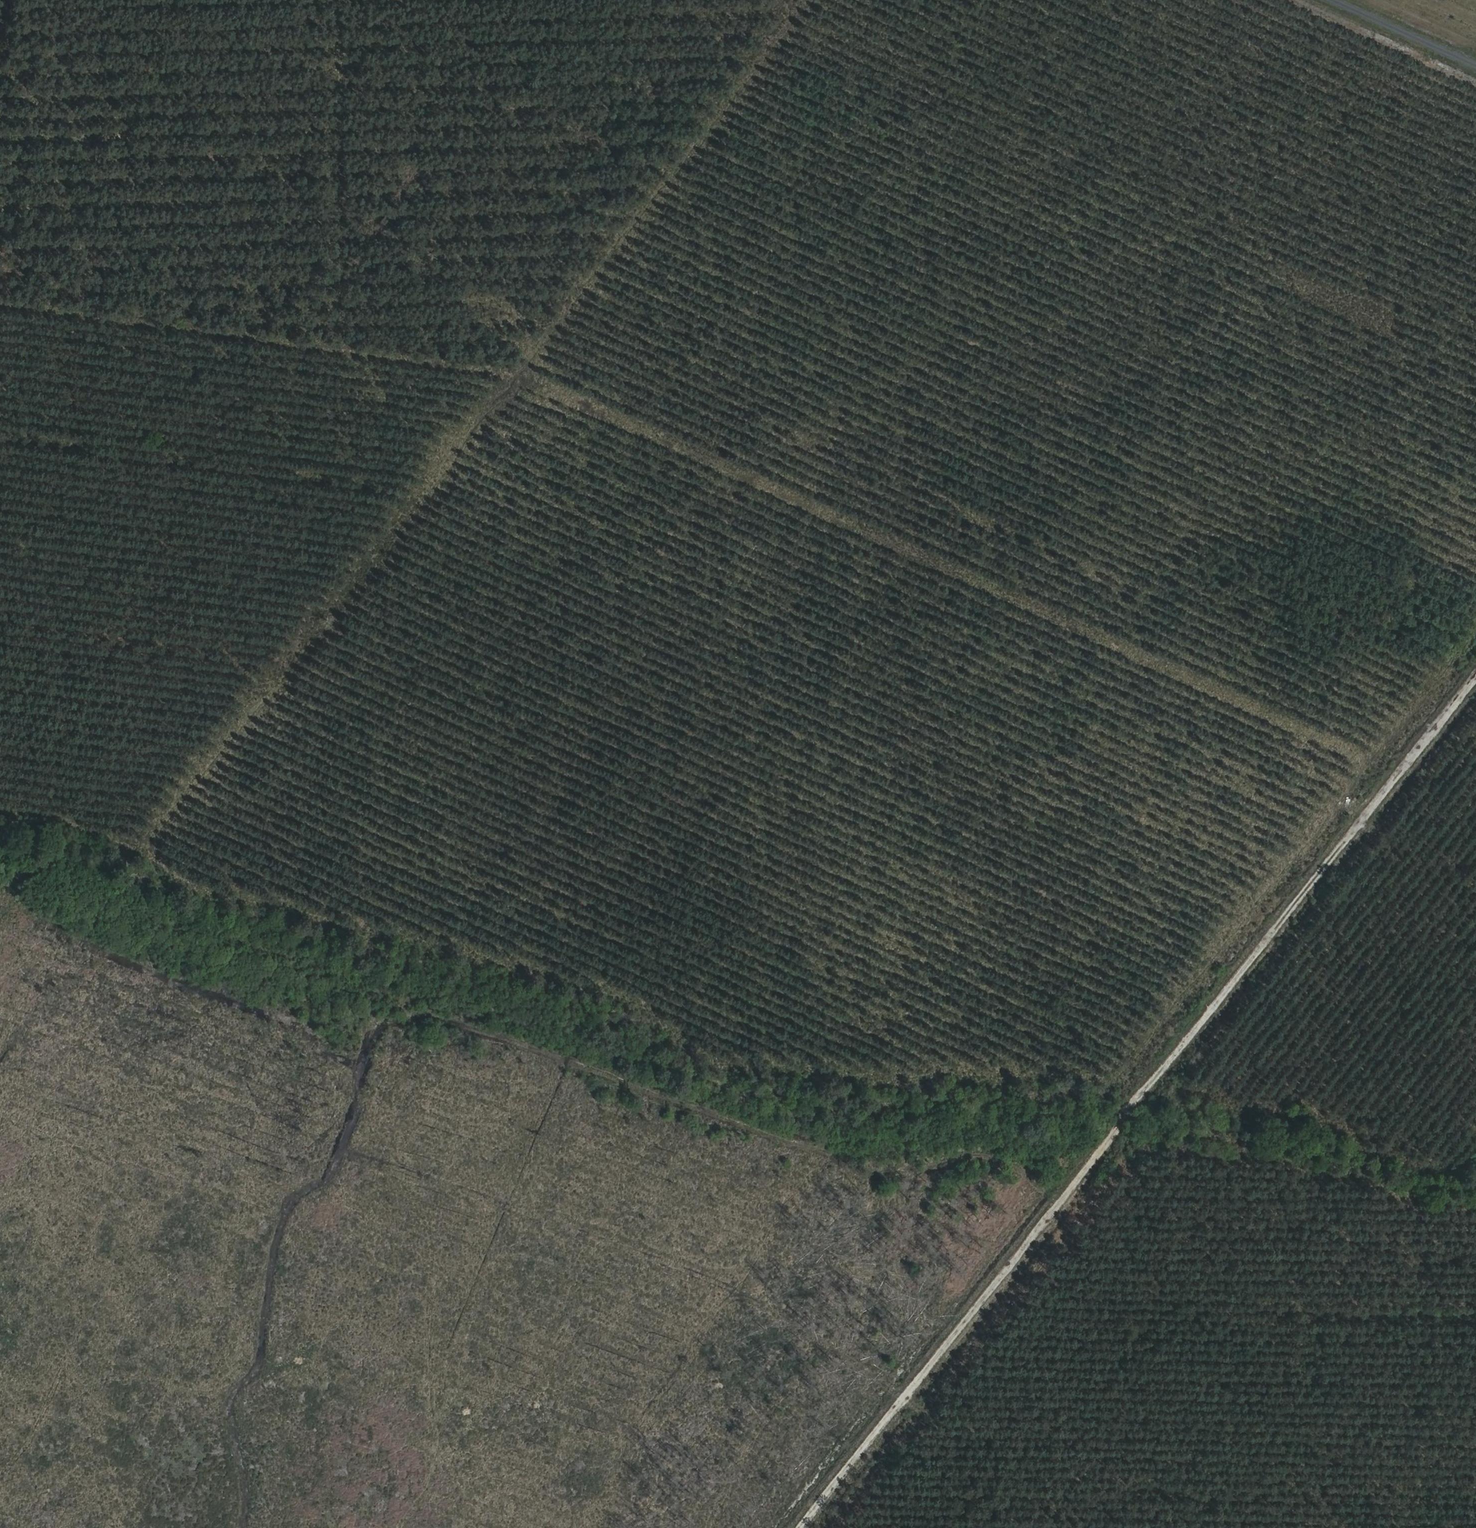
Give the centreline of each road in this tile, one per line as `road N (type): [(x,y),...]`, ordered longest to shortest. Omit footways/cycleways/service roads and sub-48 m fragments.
road 1 (track): [(789,1527),(1475,692)]
road 2 (unclassified): [(1475,64),(1336,0)]

